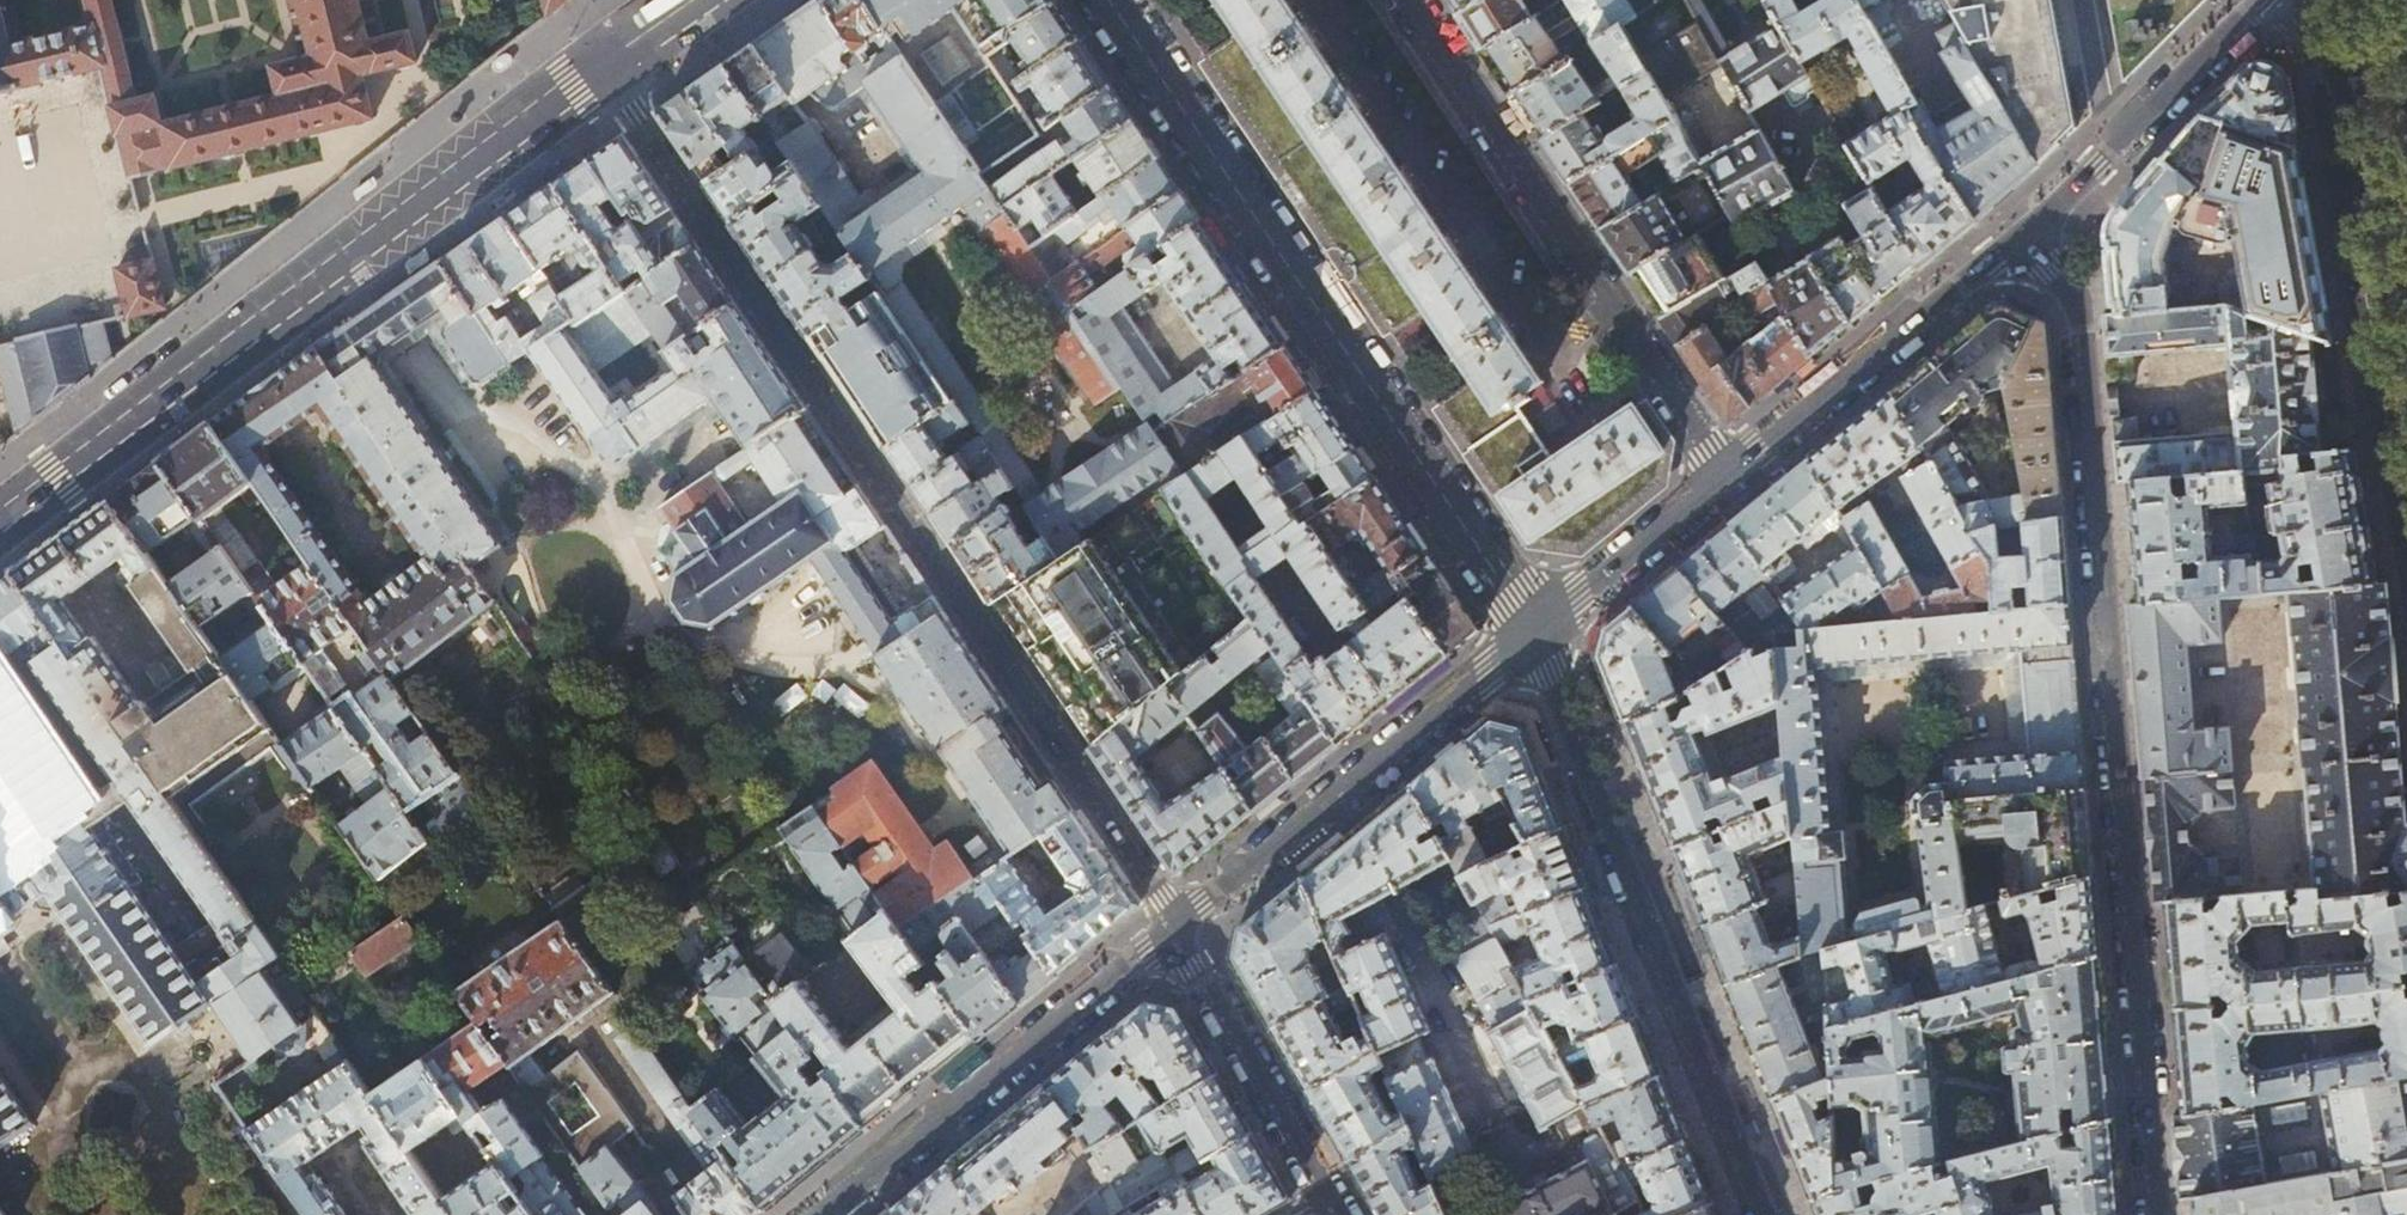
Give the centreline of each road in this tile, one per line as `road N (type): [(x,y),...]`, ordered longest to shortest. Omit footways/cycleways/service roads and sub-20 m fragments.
road 1 (residential): [(1175,927),(605,67)]
road 2 (residential): [(2158,1214),(2079,302),(2023,237)]
road 3 (residential): [(1535,633),(1114,0)]
road 4 (secondary): [(605,67),(0,523)]
road 5 (residential): [(1535,633),(1762,1214)]
road 6 (residential): [(1726,476),(1408,0)]
road 7 (secondary): [(2318,0),(2406,503)]
road 8 (residential): [(1535,633),(1175,927)]
road 9 (residential): [(1175,927),(823,1214)]
road 10 (residential): [(2023,237),(1726,476)]
road 11 (residential): [(2262,0),(2023,237)]
road 12 (residential): [(1338,1211),(1175,927)]
road 13 (residential): [(1726,476),(1535,633)]

